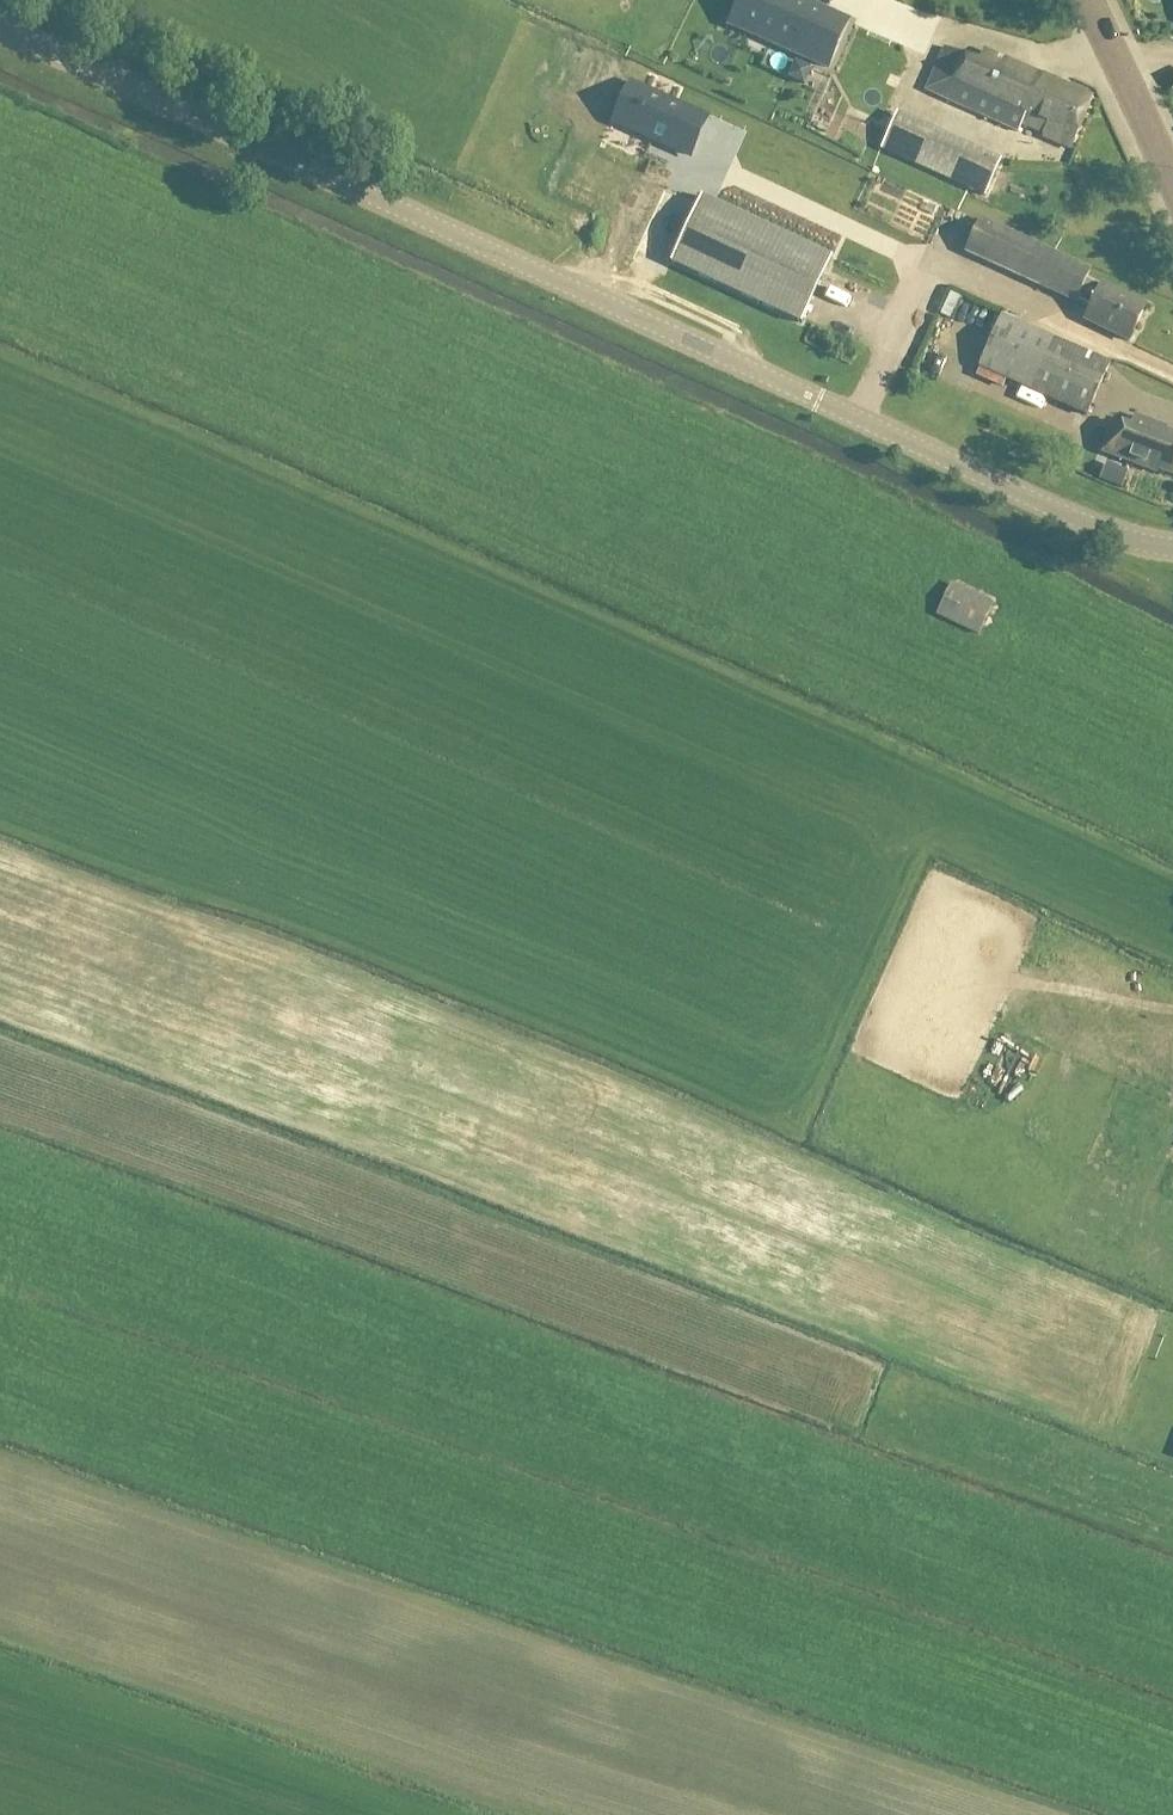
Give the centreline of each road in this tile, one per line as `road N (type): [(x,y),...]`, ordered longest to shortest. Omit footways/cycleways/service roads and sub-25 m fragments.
road 1 (unclassified): [(1172,551),(1105,534),(0,31)]
road 2 (tertiary): [(1172,194),(1083,0)]

